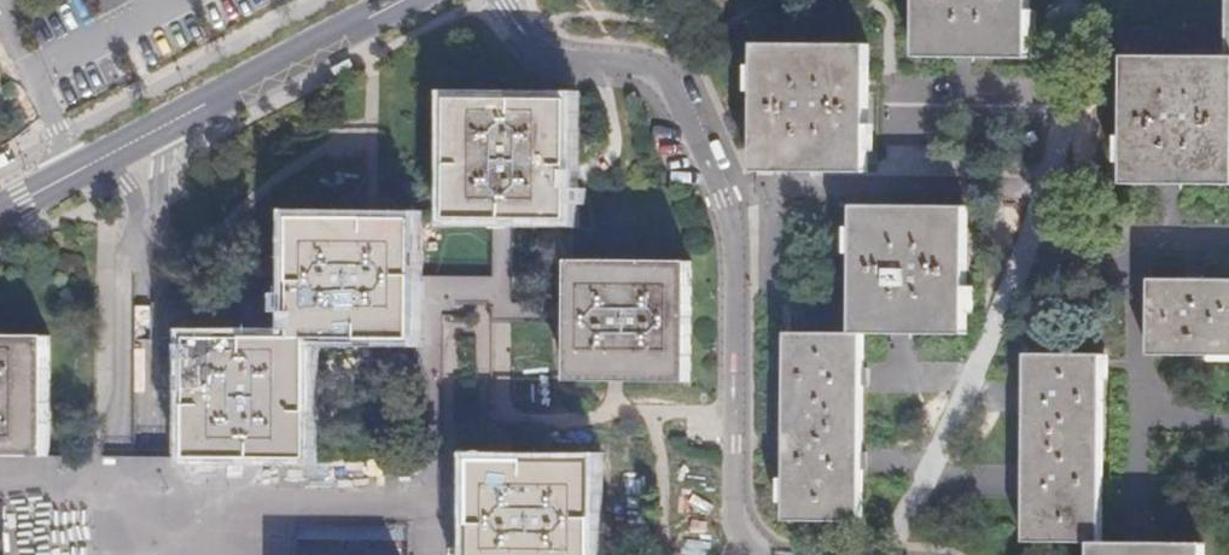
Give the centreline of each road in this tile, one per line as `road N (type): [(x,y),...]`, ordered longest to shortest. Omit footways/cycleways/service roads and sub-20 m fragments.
road 1 (residential): [(500,0),(531,52),(555,62),(639,68),(661,84),(716,205),(726,248),(728,530),(741,554)]
road 2 (tertiary): [(407,0),(0,210)]

